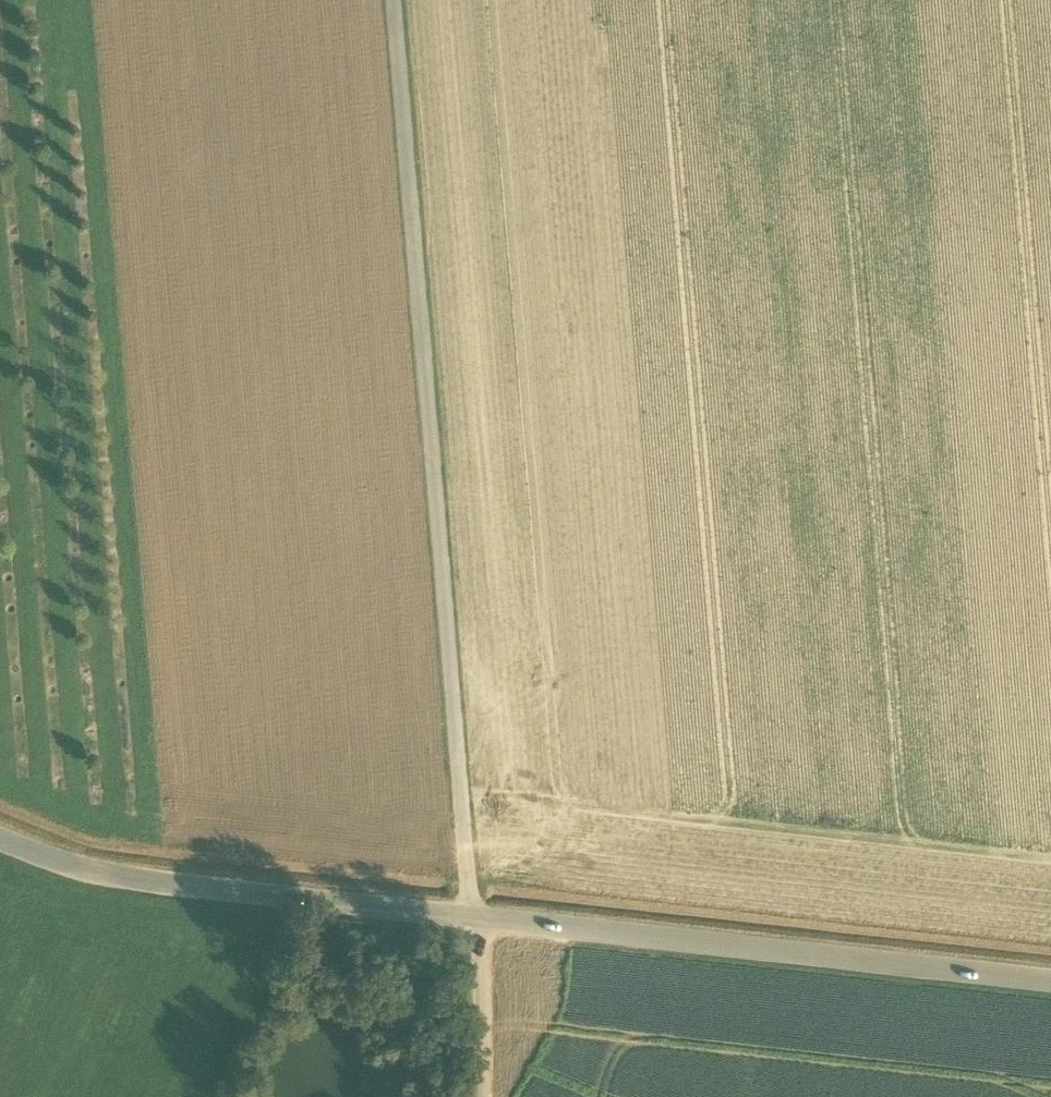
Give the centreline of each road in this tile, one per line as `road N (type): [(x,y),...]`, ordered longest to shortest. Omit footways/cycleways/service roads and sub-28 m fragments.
road 1 (track): [(477,913),(395,0)]
road 2 (unclassified): [(1050,980),(477,913)]
road 3 (unclassified): [(477,913),(96,871),(0,834)]
road 4 (unclassified): [(480,1096),(477,913)]

